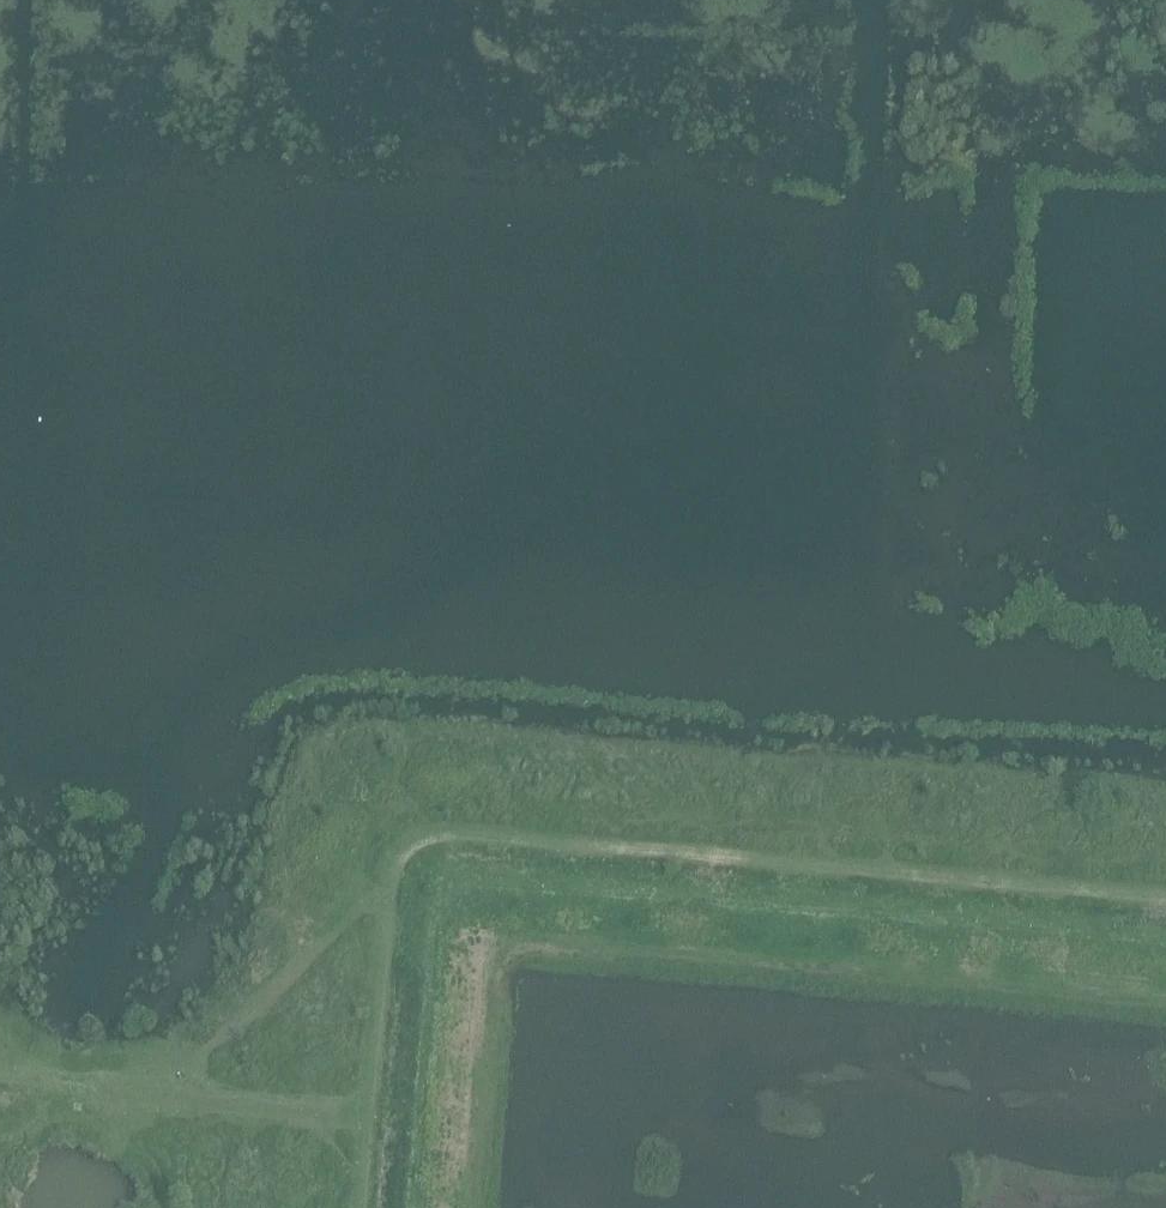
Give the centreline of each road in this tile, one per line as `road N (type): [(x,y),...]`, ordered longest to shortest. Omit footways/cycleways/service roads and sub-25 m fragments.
road 1 (track): [(0,1073),(369,1113)]
road 2 (track): [(129,1086),(230,1031),(389,887)]

